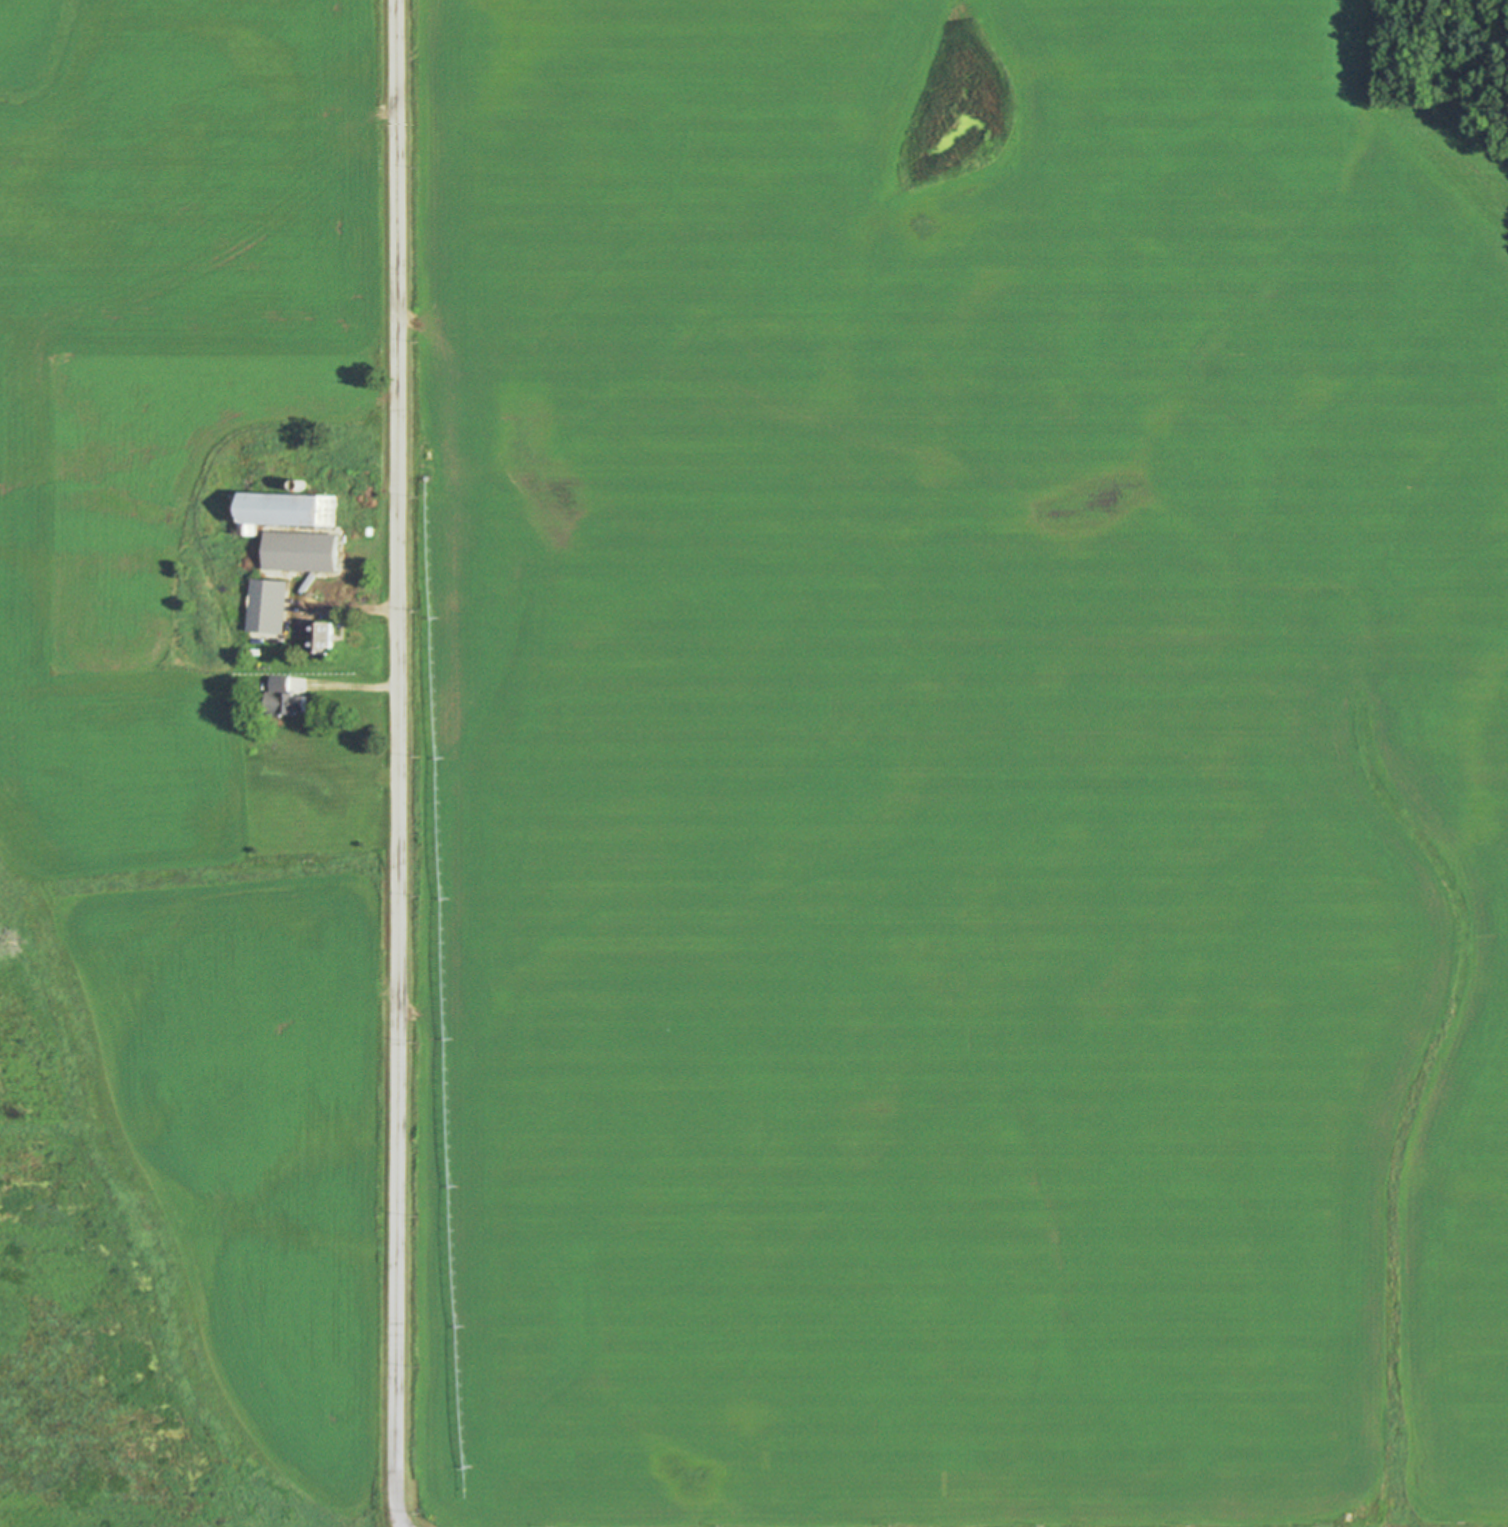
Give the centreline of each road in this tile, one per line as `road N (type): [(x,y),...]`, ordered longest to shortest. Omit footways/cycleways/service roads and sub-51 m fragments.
road 1 (residential): [(407,1526),(398,1478),(393,0)]

